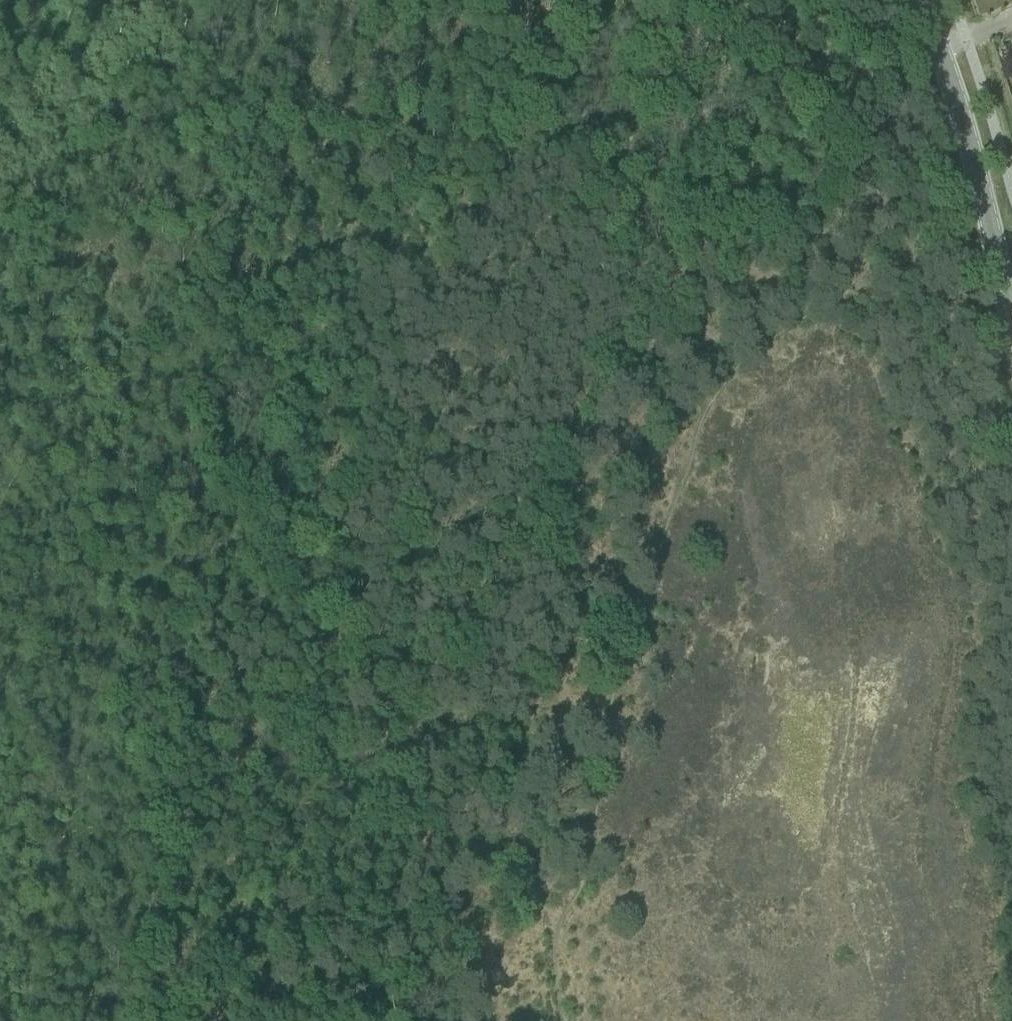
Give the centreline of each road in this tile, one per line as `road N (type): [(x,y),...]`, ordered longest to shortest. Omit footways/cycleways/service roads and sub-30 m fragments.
road 1 (tertiary): [(1011,325),(992,224),(921,0)]

